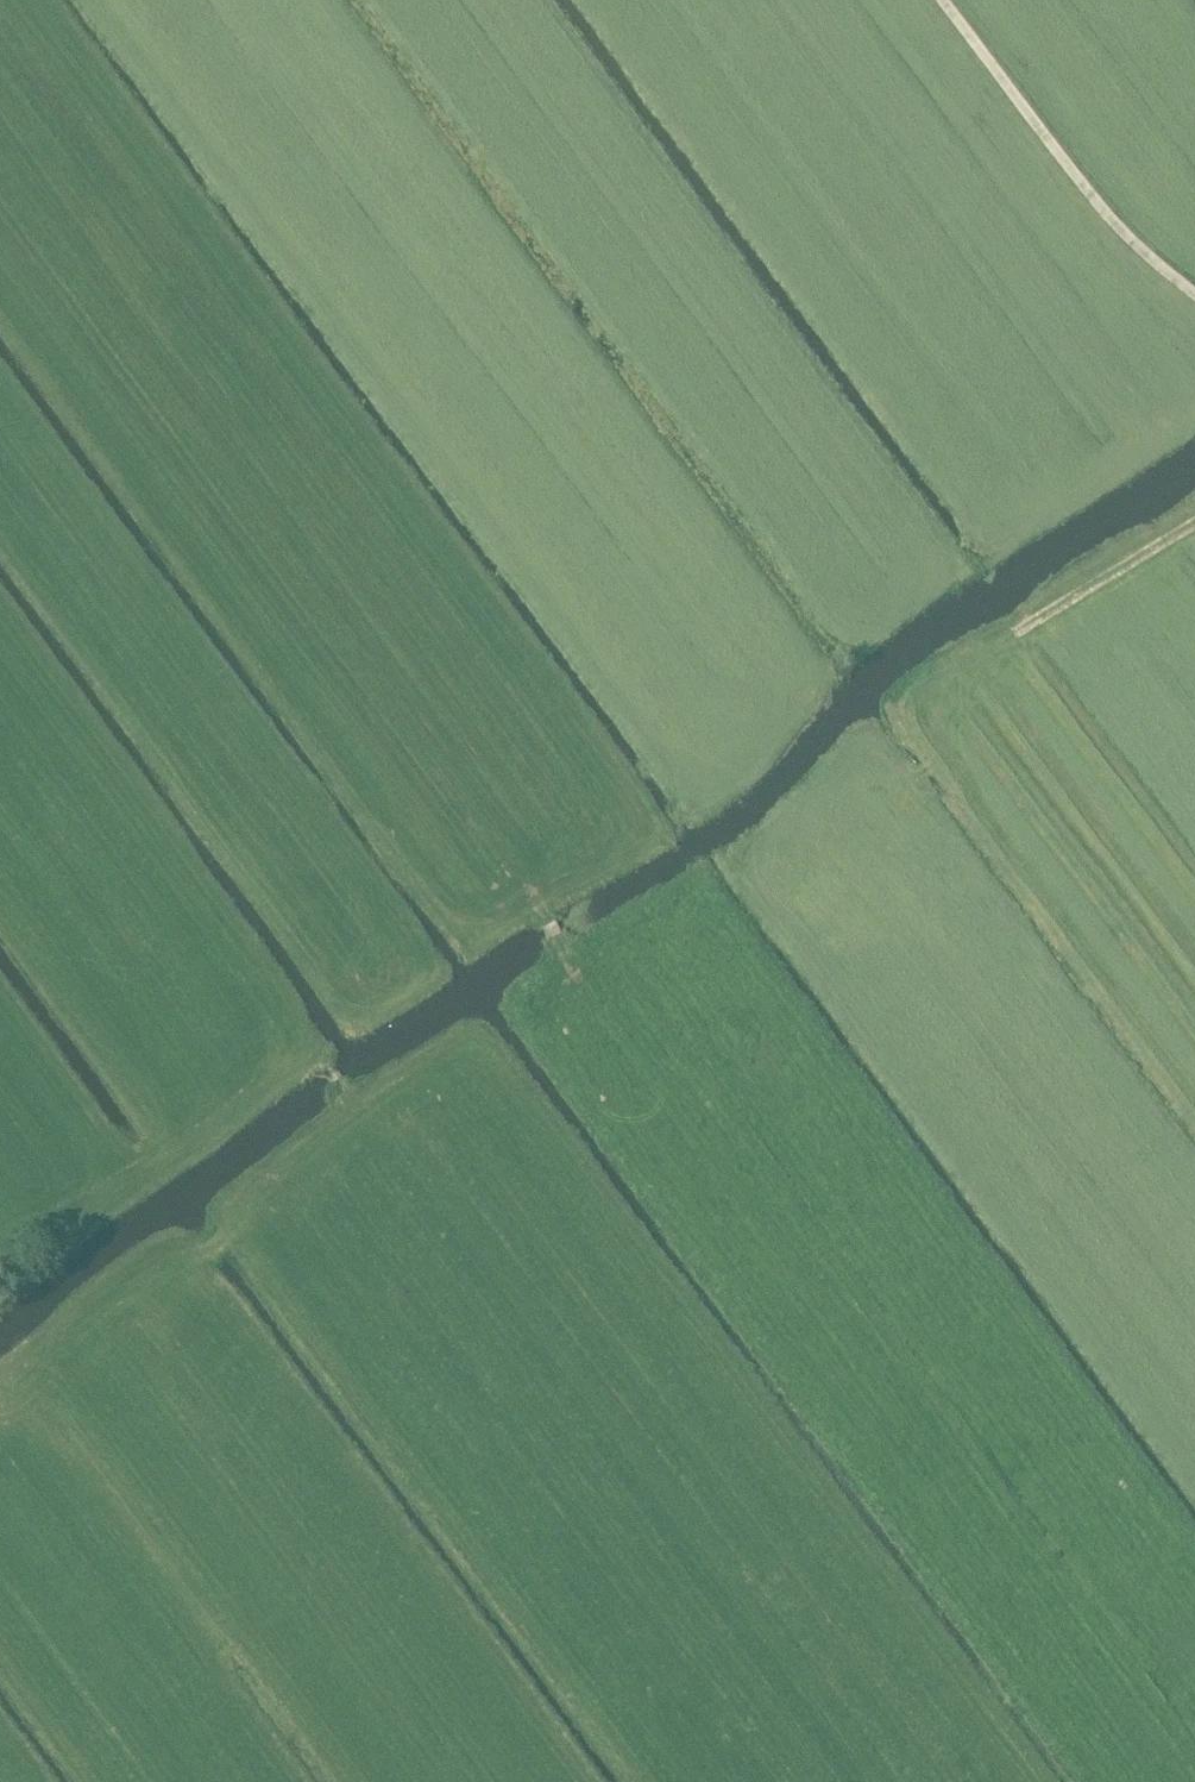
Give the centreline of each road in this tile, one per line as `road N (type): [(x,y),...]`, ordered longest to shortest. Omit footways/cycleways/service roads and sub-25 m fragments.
road 1 (track): [(1194,292),(1103,211),(947,0)]
road 2 (track): [(1019,630),(1194,524)]

